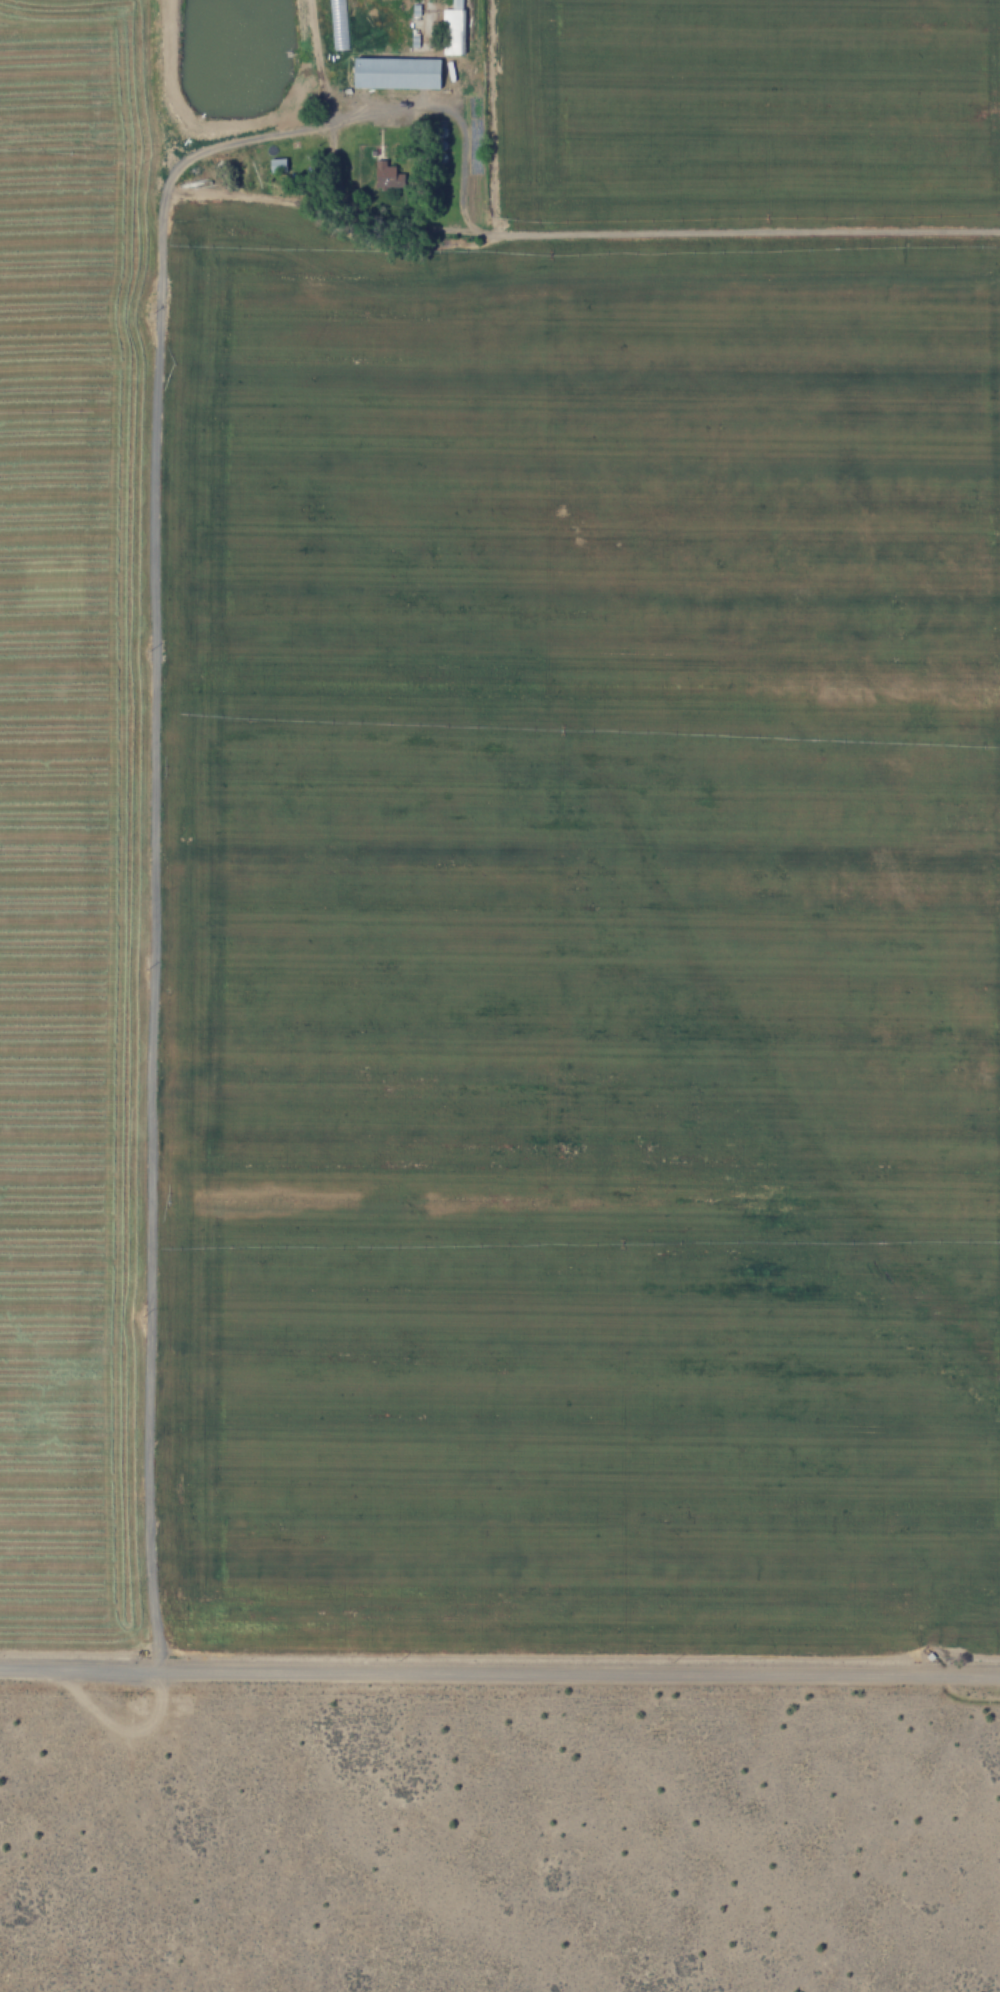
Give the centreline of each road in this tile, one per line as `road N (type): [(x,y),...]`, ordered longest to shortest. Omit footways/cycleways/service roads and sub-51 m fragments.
road 1 (tertiary): [(0,1662),(999,1672)]

